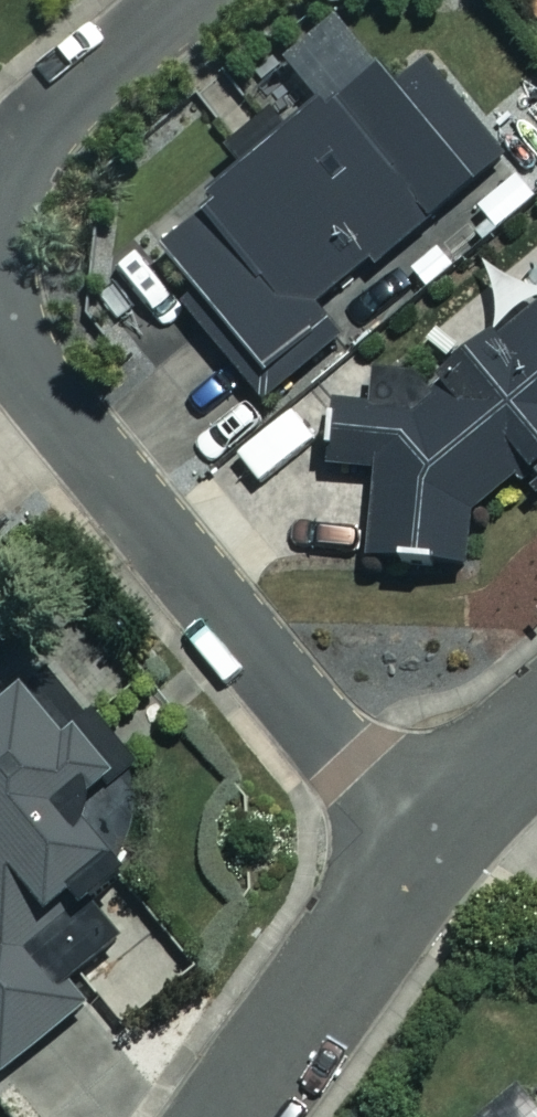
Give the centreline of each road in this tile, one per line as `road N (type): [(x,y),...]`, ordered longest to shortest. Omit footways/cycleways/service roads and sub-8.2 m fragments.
road 1 (residential): [(0,314),(32,384),(419,849)]
road 2 (residential): [(419,849),(230,1116)]
road 3 (residential): [(180,0),(58,97),(14,154),(0,193)]
road 4 (residential): [(536,735),(419,849)]

